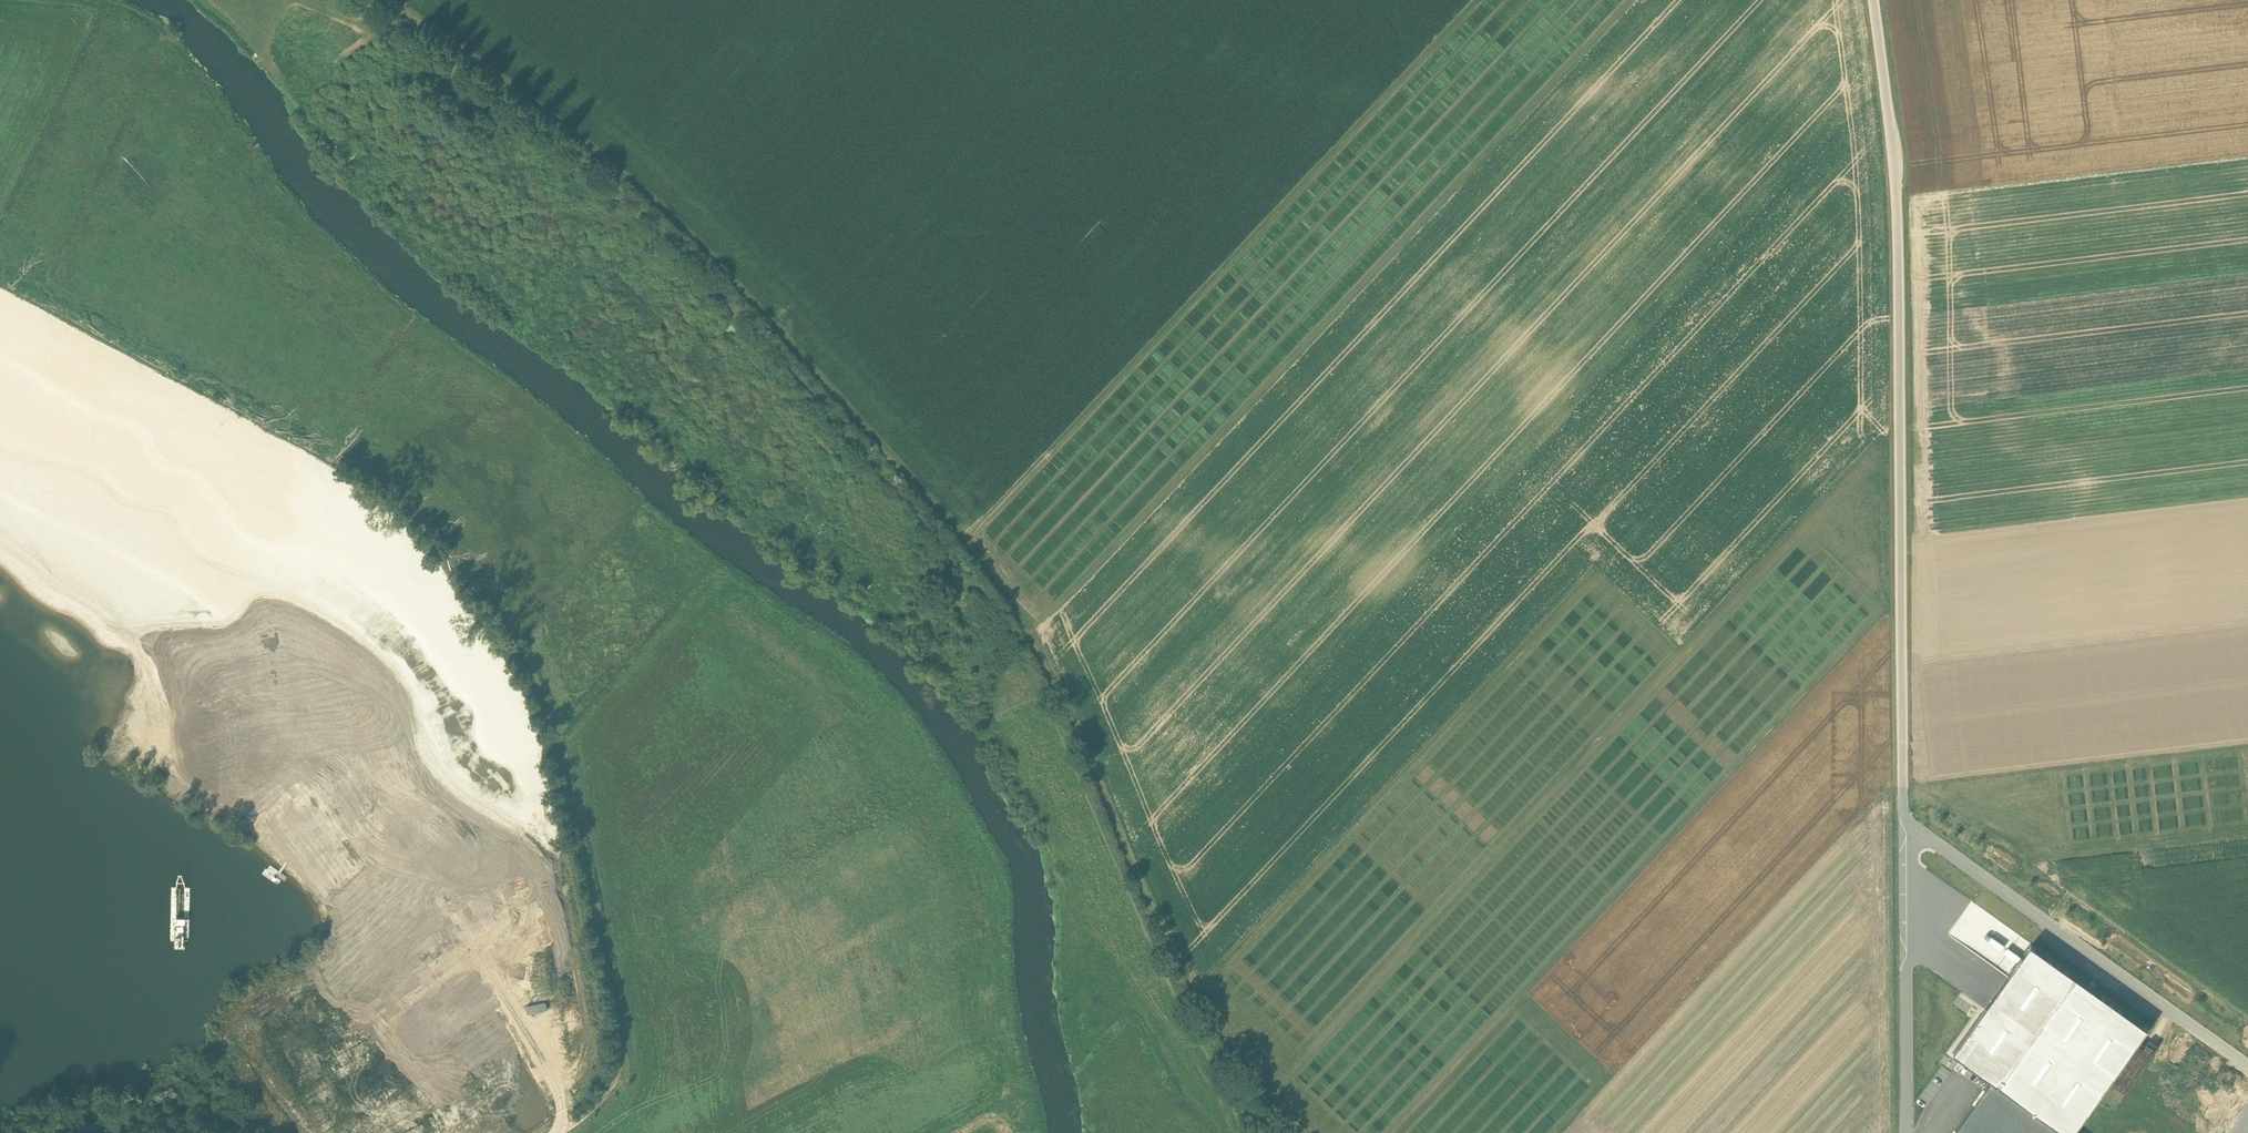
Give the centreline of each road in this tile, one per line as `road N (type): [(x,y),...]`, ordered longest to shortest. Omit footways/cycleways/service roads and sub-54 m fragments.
road 1 (unclassified): [(1903,1132),(1893,220),(1871,0)]
road 2 (track): [(332,439),(440,543),(537,697),(625,1043),(618,1077),(565,1132)]

